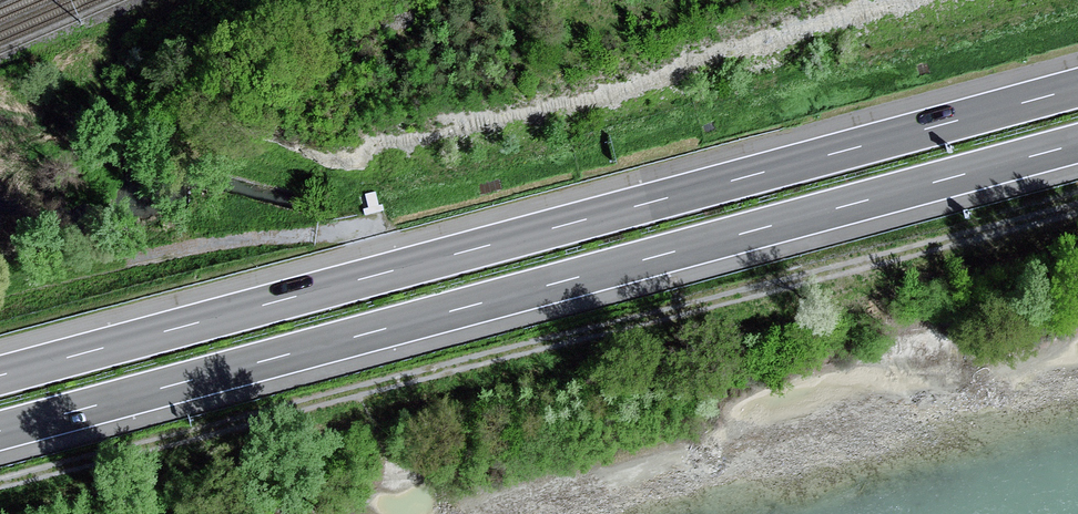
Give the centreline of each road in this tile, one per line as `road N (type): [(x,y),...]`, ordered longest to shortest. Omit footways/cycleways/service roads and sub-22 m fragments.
road 1 (motorway): [(1077,88),(0,375)]
road 2 (motorway): [(0,432),(1077,145)]
road 3 (track): [(0,487),(1077,203)]

